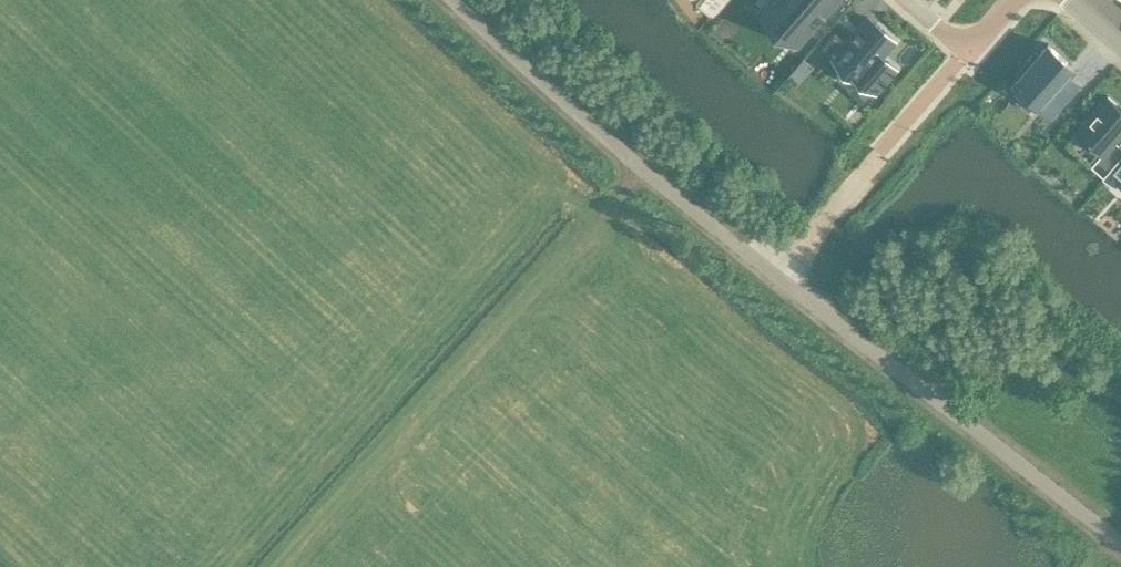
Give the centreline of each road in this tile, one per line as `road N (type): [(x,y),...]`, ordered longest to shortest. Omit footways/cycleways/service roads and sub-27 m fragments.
road 1 (unclassified): [(1120,540),(775,277),(453,0)]

